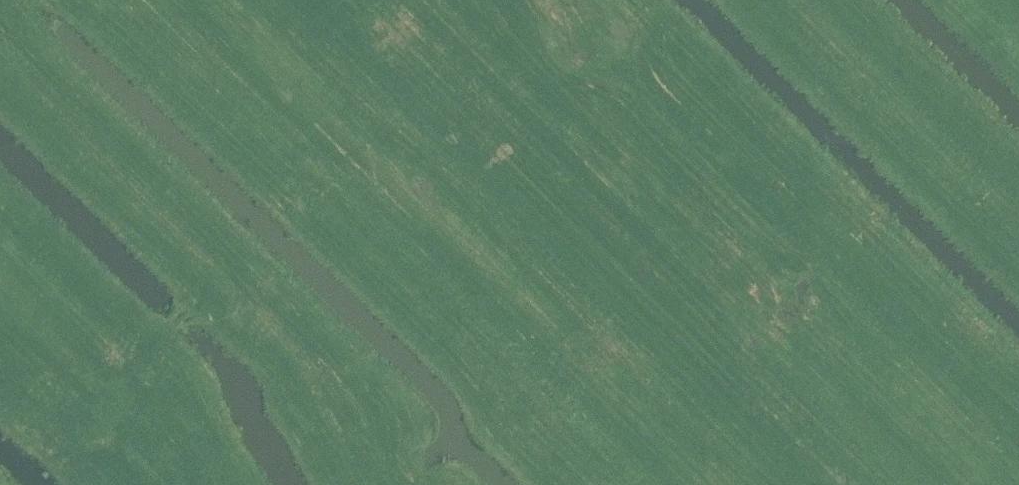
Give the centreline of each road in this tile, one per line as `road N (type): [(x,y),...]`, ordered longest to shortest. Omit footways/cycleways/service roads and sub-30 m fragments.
road 1 (track): [(797,484),(308,0)]

